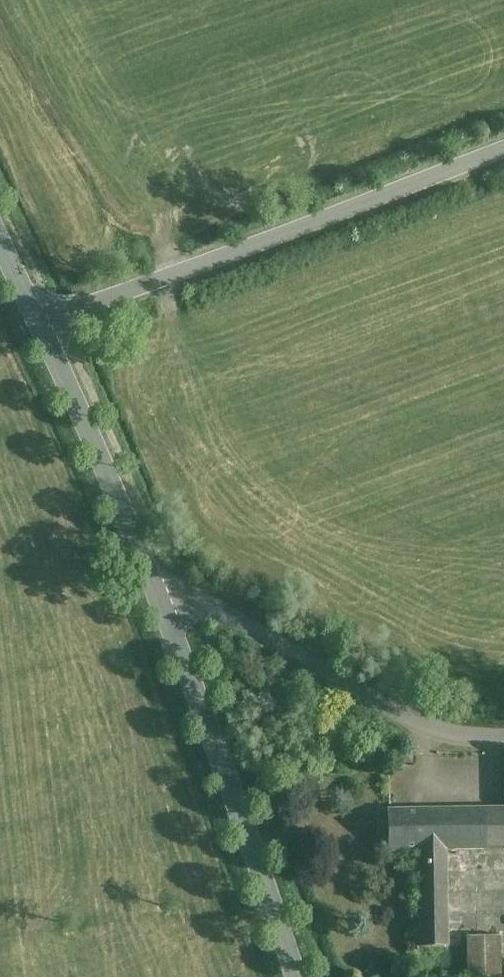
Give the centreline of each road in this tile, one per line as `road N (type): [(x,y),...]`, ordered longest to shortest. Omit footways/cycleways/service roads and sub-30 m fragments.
road 1 (unclassified): [(36,327),(503,151)]
road 2 (tertiary): [(159,598),(300,976)]
road 3 (unclassified): [(159,598),(212,602),(373,698),(459,736),(503,738)]
road 4 (tertiary): [(36,327),(159,598)]

